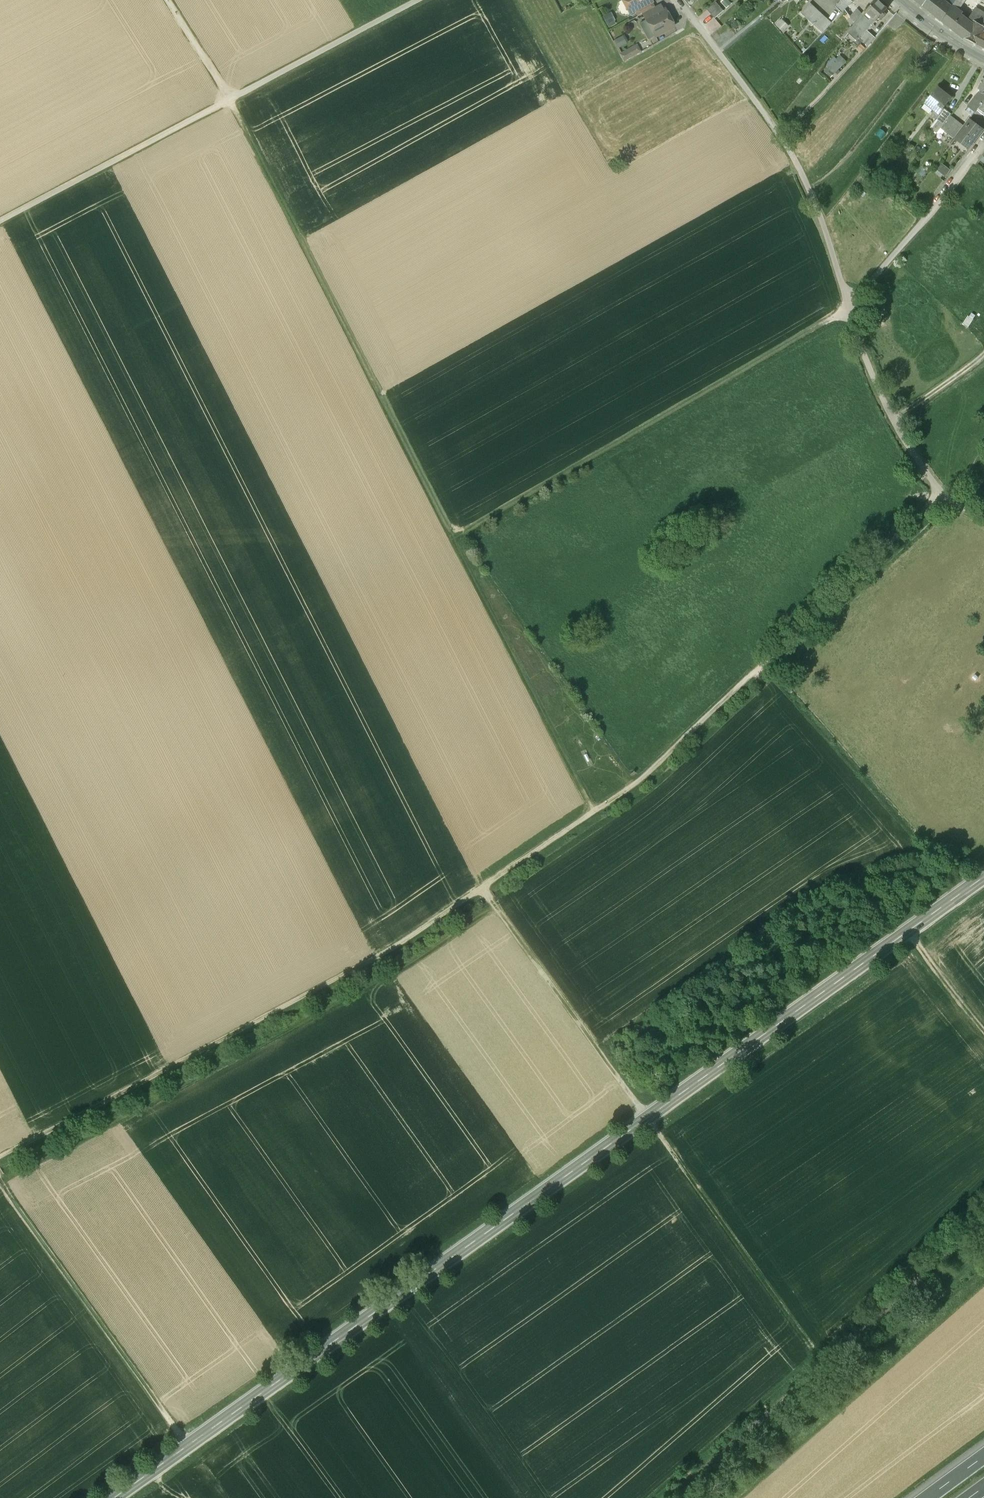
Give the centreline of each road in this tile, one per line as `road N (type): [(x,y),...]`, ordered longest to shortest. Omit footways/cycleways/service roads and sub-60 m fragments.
road 1 (track): [(0,1158),(398,946),(593,813),(635,783),(942,495),(983,519)]
road 2 (secondary): [(983,876),(115,1497)]
road 3 (track): [(166,0),(247,135),(593,813)]
road 4 (track): [(481,888),(815,1352),(653,1497)]
road 5 (track): [(942,495),(880,397),(801,171),(707,39)]
road 6 (track): [(418,0),(0,222)]
road 7 (track): [(848,306),(453,538)]
road 8 (track): [(0,1183),(187,1447)]
road 9 (track): [(697,25),(574,99),(612,174)]
road 10 (track): [(983,1036),(908,931)]

